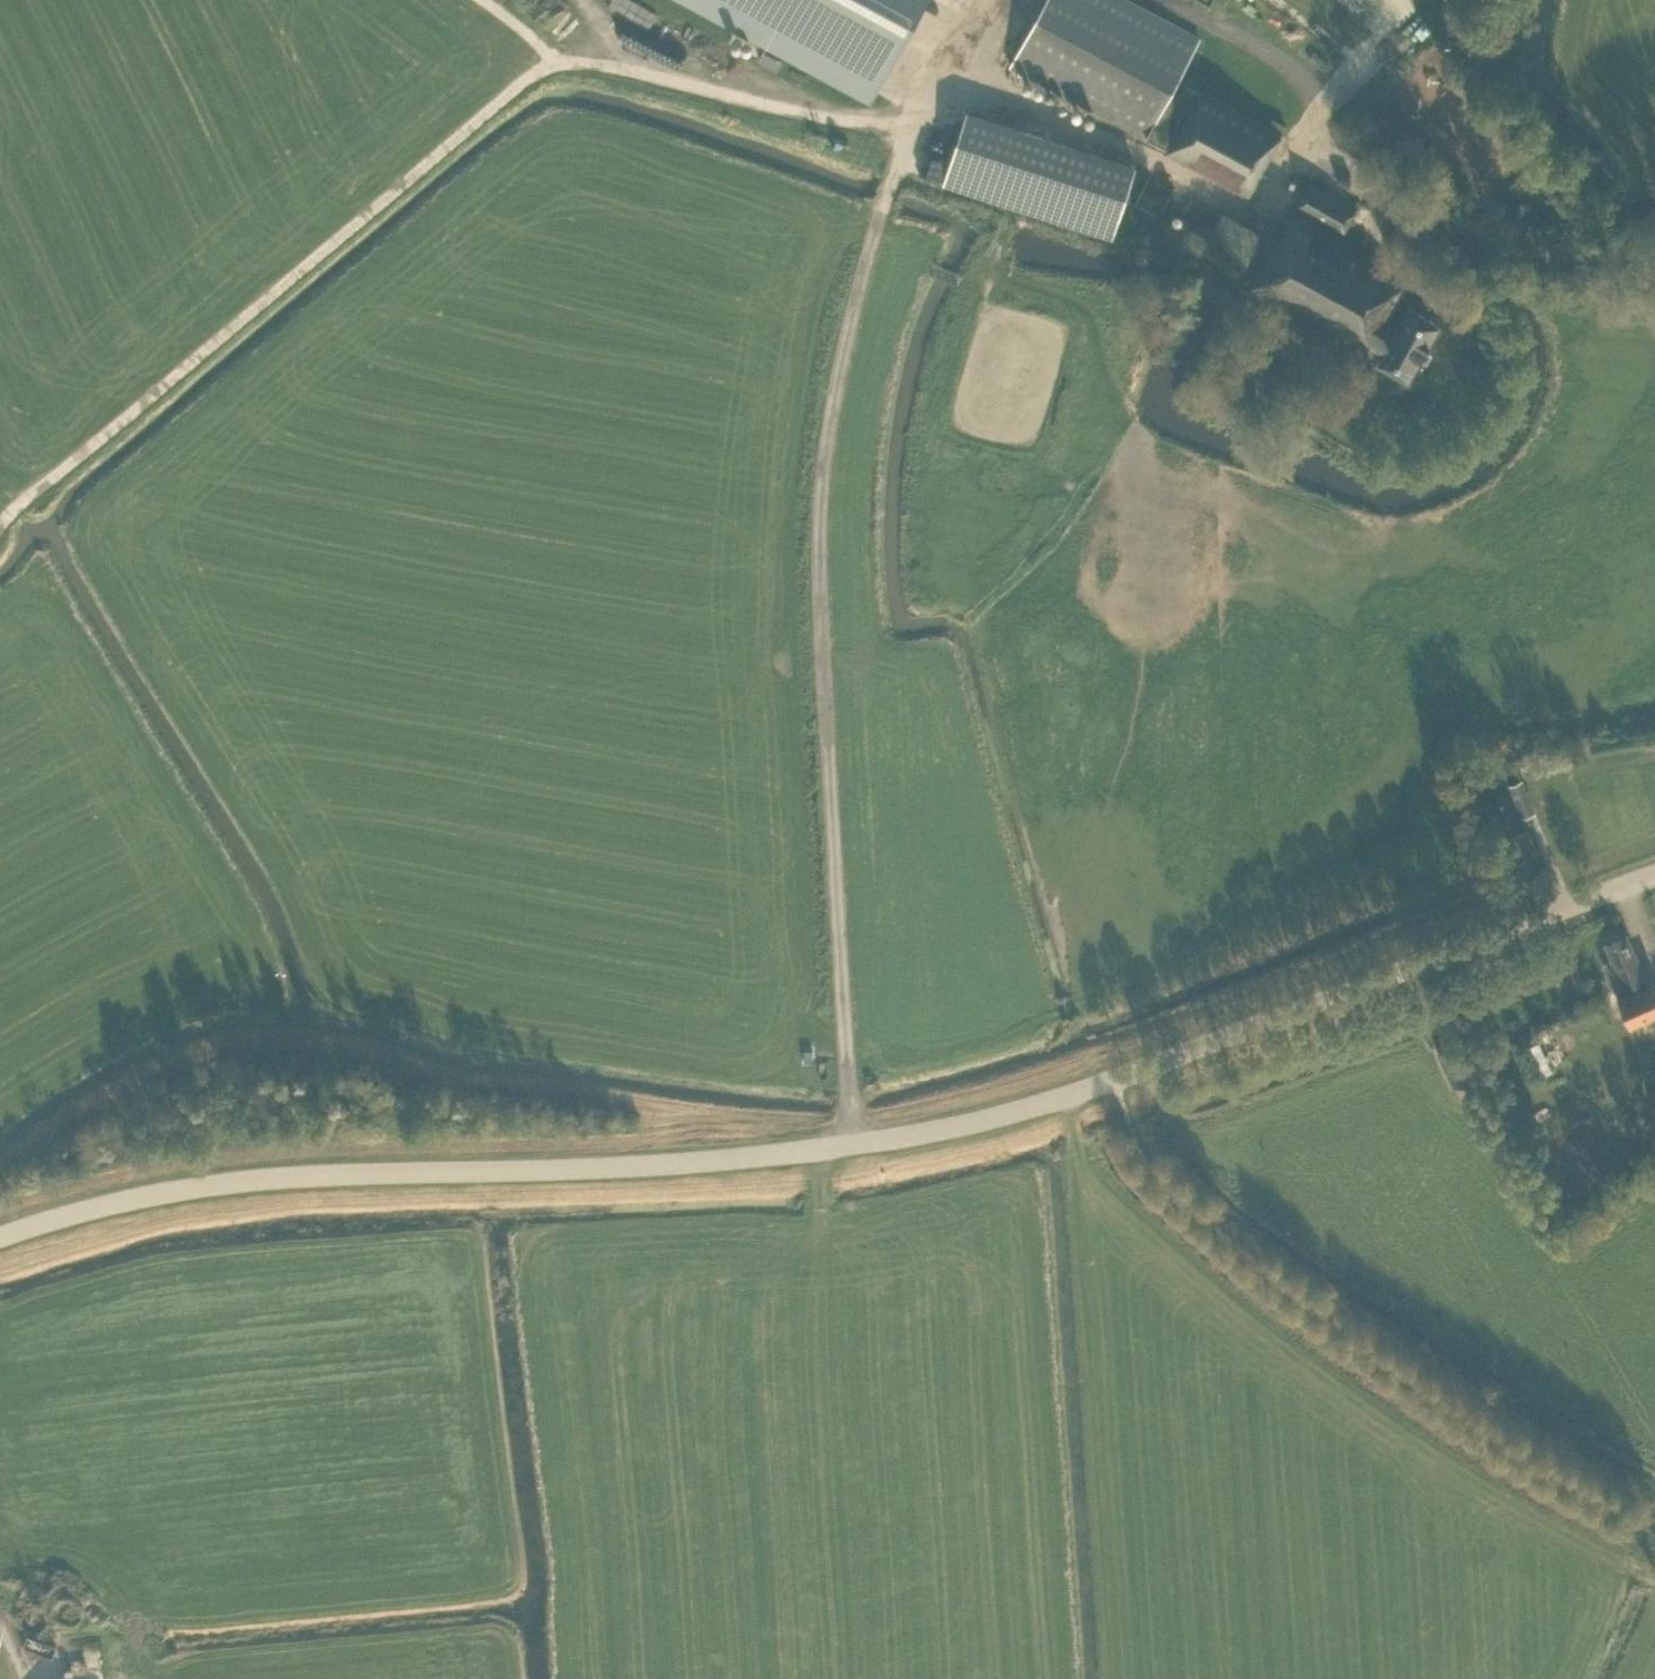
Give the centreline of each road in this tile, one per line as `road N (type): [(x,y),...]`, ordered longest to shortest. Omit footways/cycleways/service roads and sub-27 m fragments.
road 1 (tertiary): [(0,1236),(80,1210),(241,1181),(644,1165),(959,1125),(1065,1096),(1654,875)]

